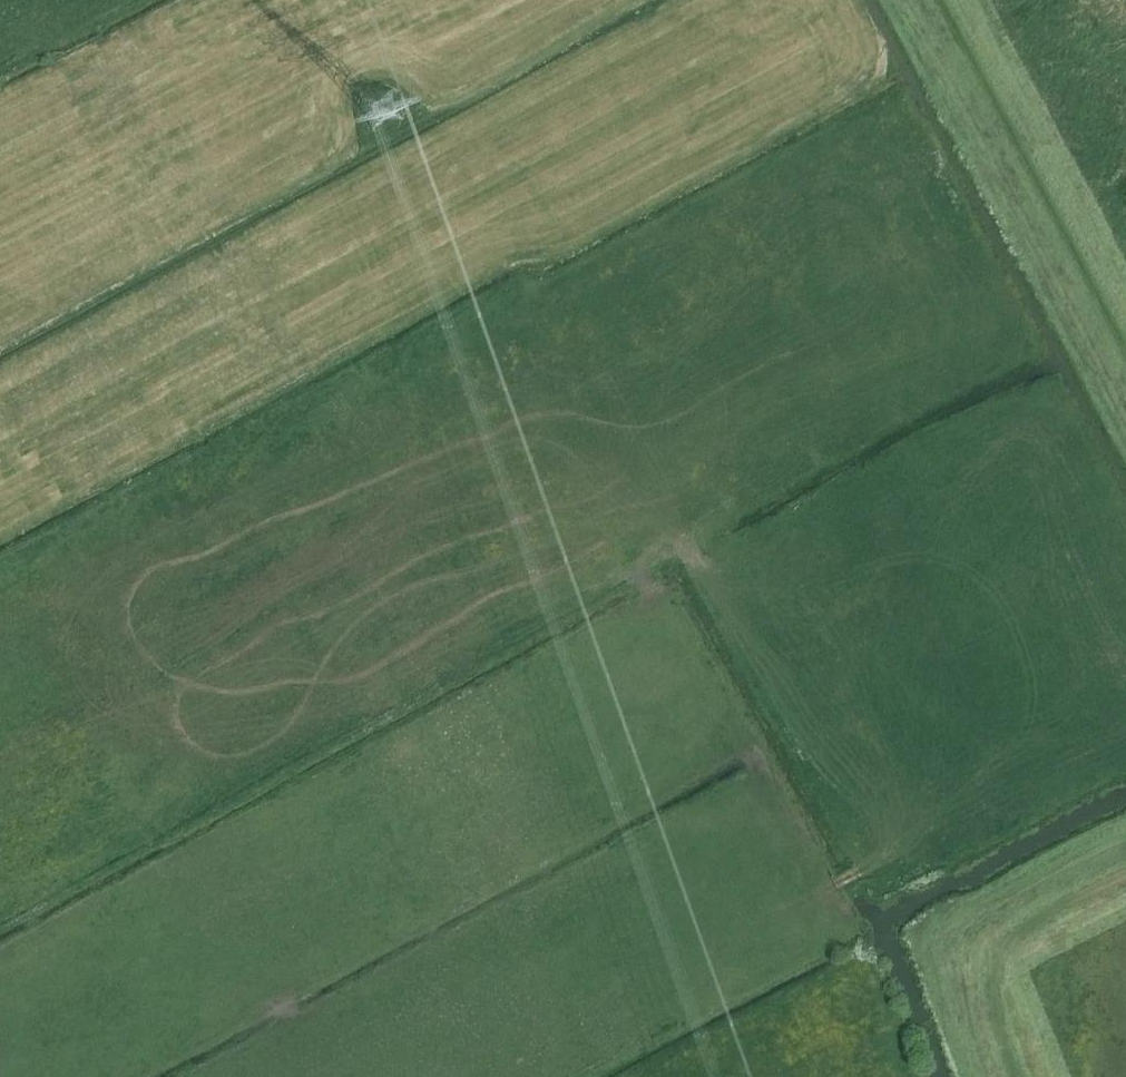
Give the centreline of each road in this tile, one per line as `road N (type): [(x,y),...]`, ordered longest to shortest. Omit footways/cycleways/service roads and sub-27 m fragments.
road 1 (track): [(934,0),(1125,362)]
road 2 (track): [(1125,868),(995,930),(977,953),(971,985),(1006,1076)]

